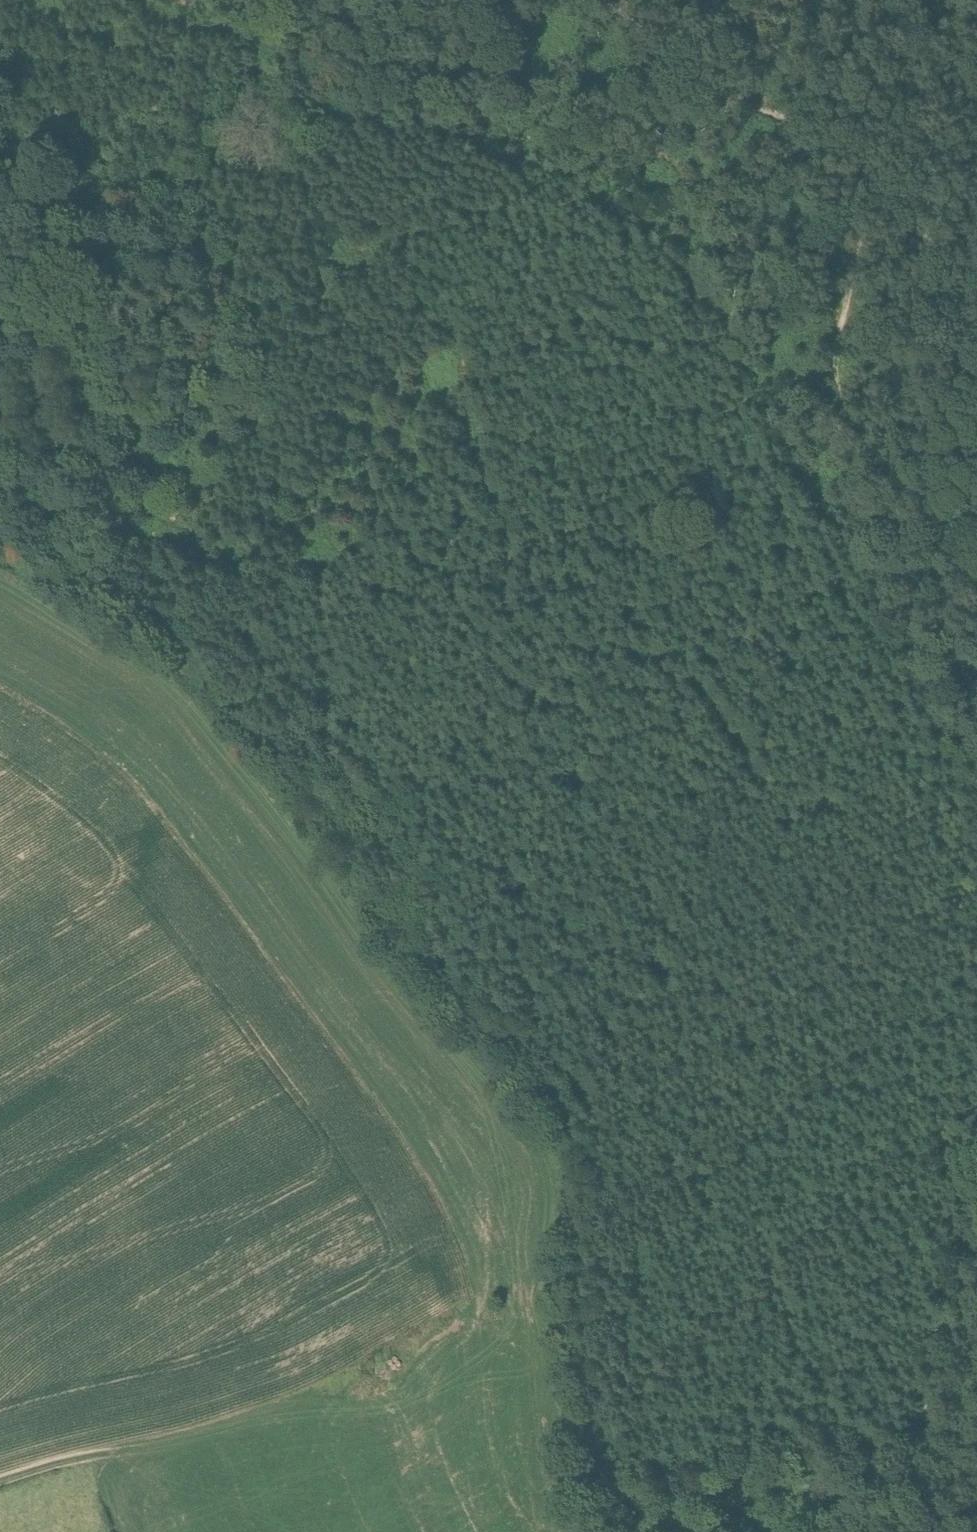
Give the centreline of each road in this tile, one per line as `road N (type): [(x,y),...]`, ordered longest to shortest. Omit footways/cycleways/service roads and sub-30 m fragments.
road 1 (track): [(609,0),(694,74),(828,136),(865,169)]
road 2 (track): [(865,169),(976,297)]
road 3 (track): [(955,1531),(935,1413),(941,1368)]

